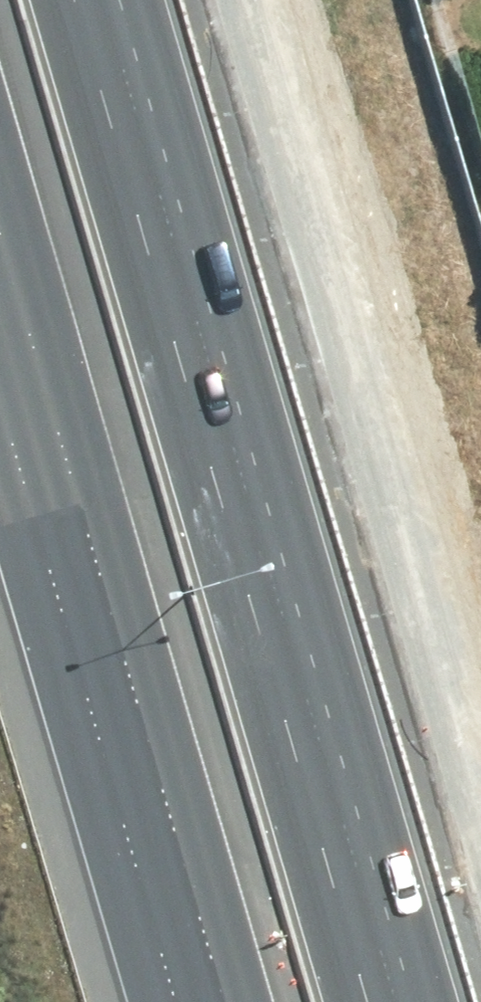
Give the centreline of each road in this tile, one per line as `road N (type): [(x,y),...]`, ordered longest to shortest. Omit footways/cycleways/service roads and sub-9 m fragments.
road 1 (motorway): [(115,0),(407,1001)]
road 2 (motorway): [(223,1001),(0,245)]

